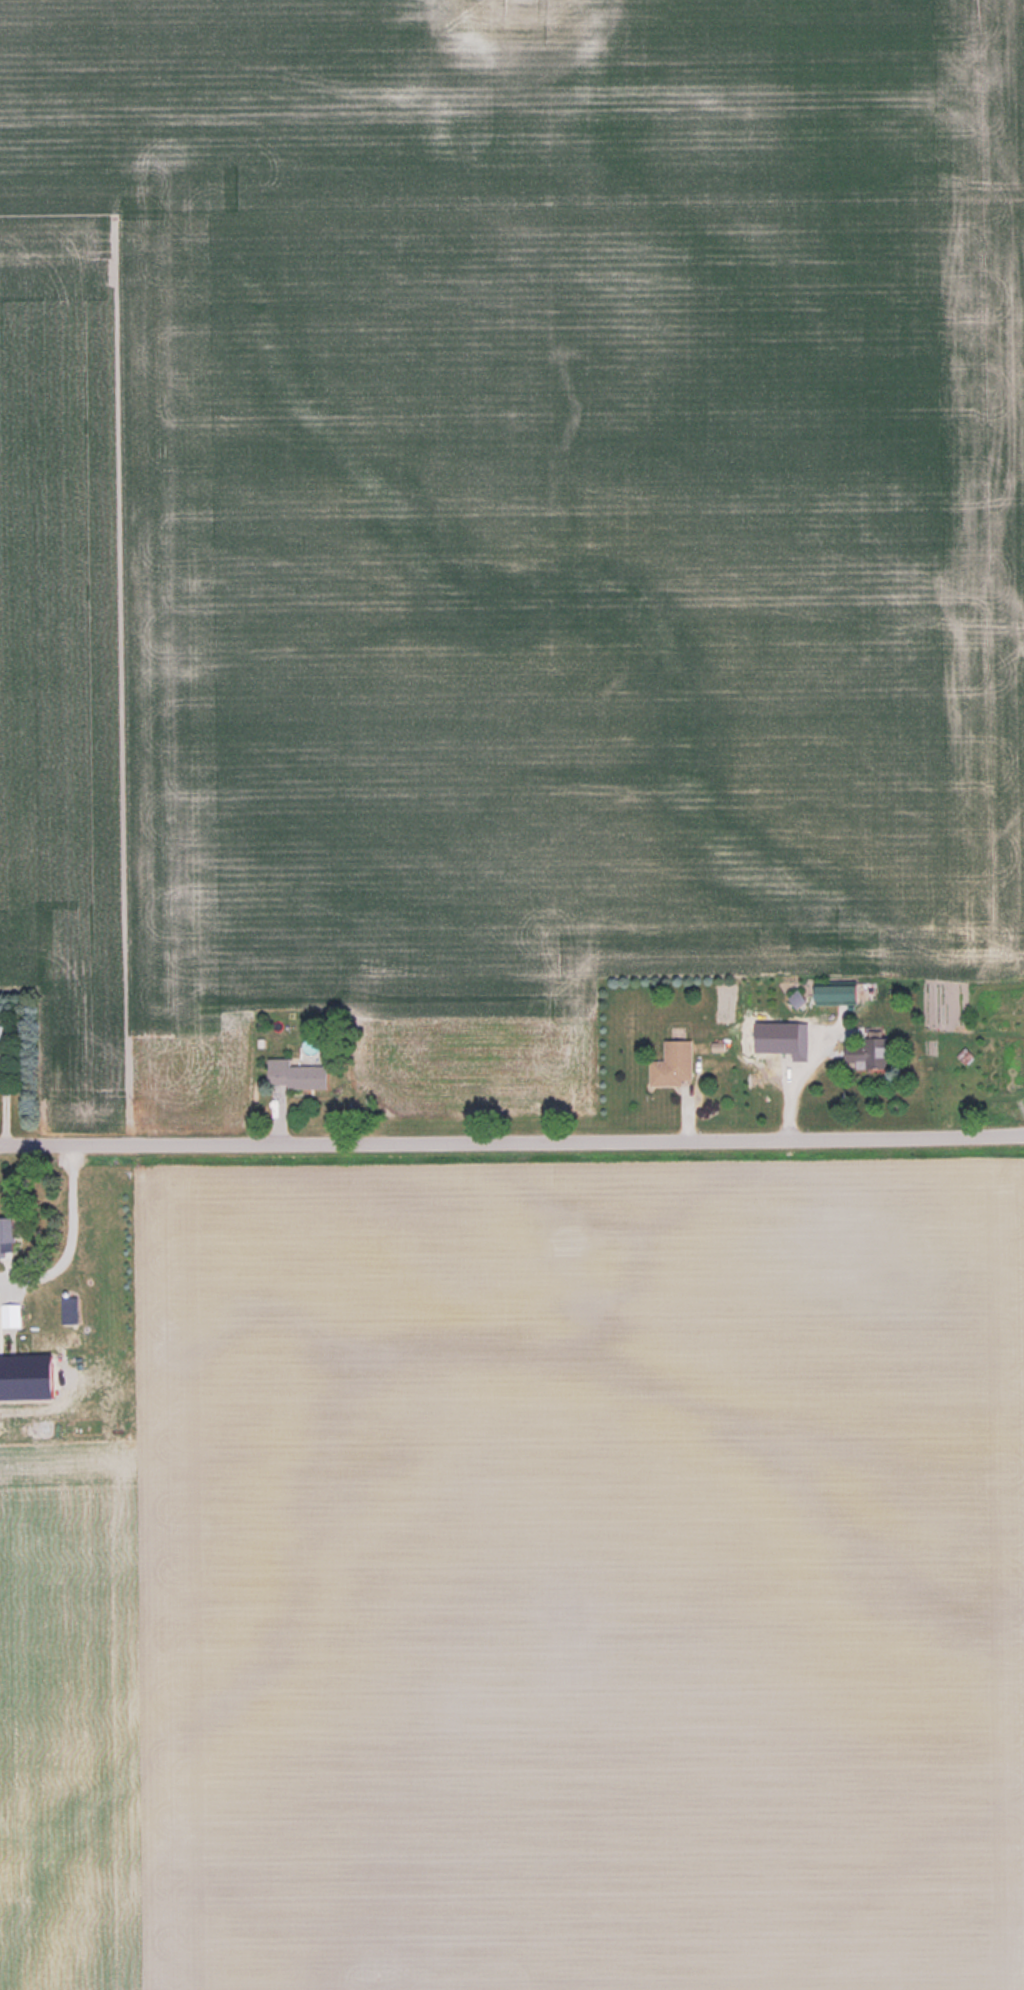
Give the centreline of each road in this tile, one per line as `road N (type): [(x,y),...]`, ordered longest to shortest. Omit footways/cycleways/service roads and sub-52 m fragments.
road 1 (residential): [(0,1145),(1023,1134)]

